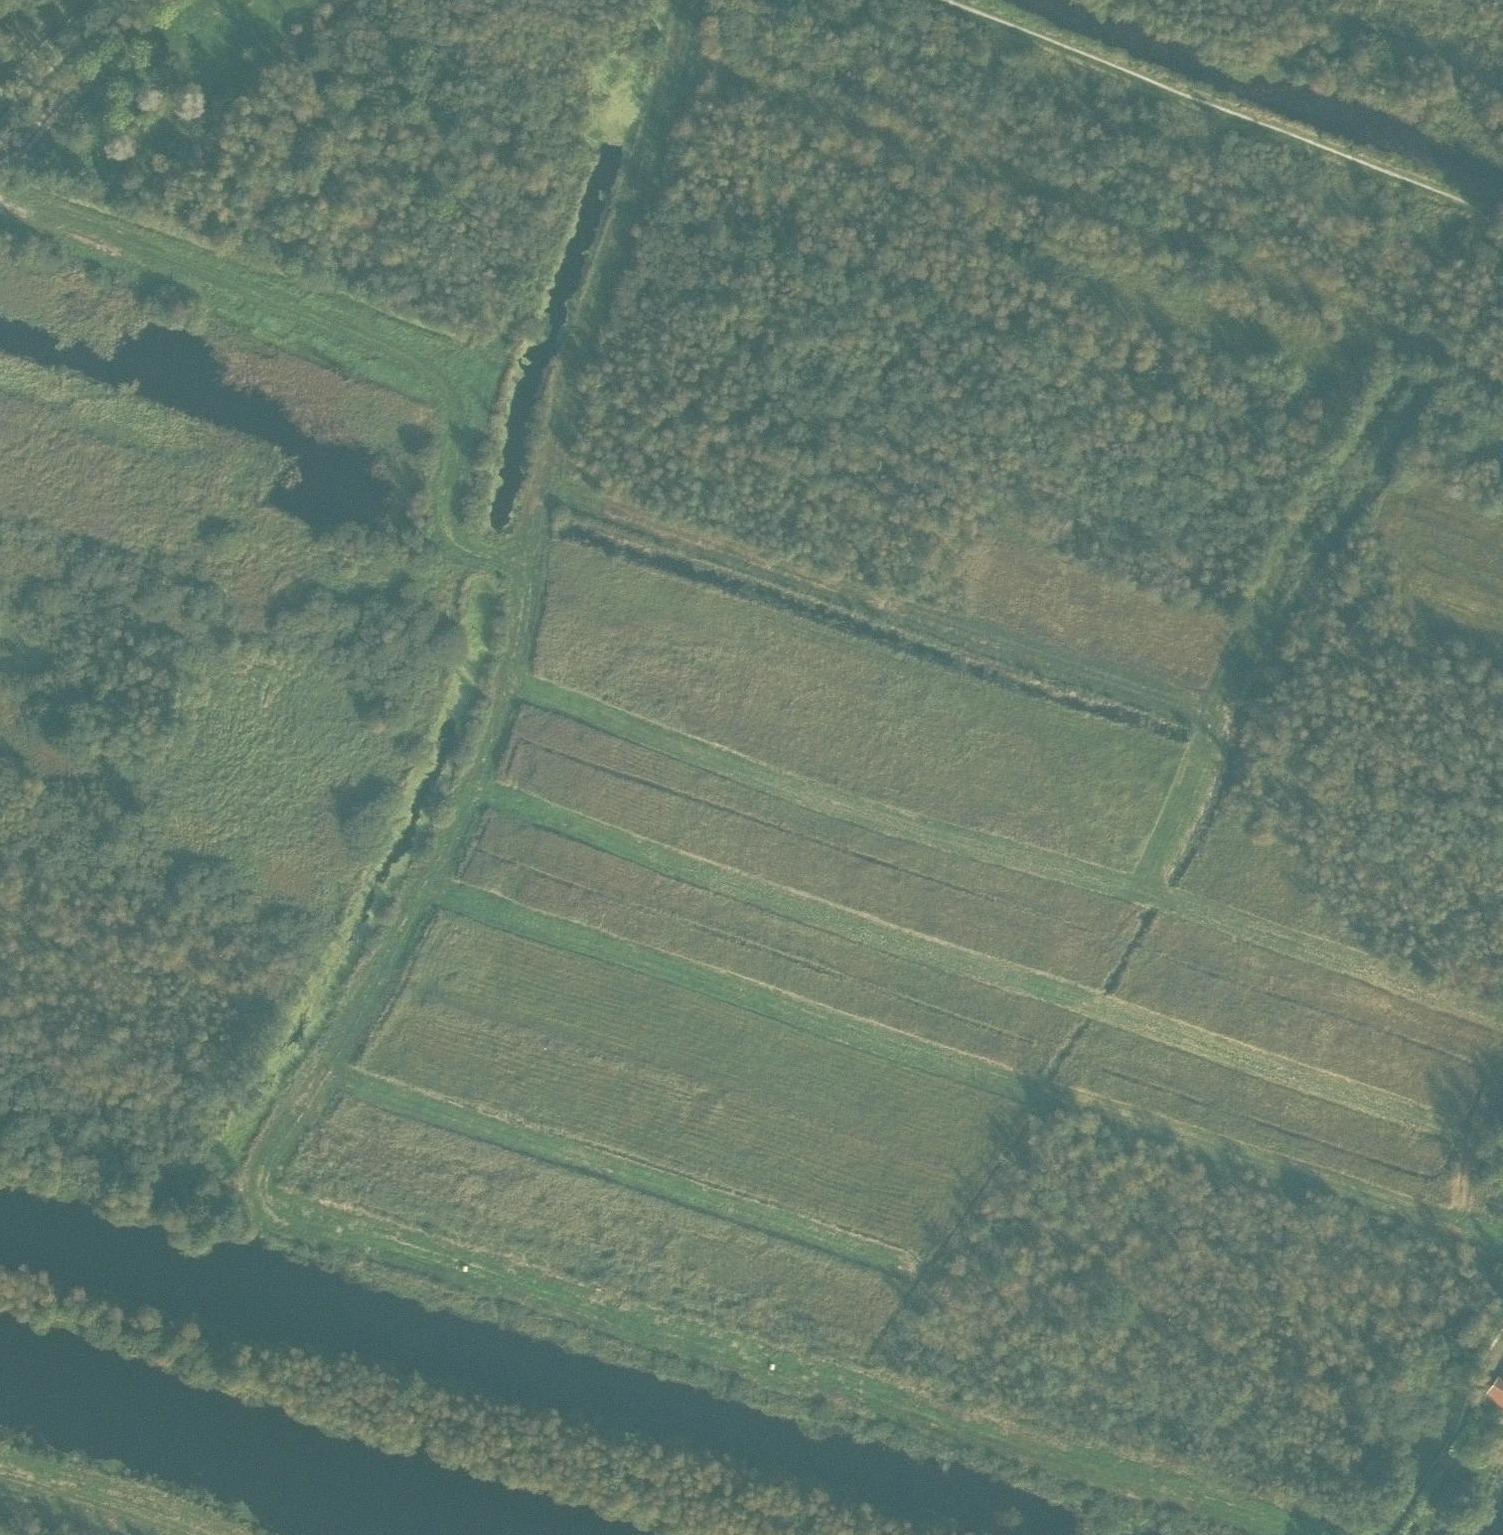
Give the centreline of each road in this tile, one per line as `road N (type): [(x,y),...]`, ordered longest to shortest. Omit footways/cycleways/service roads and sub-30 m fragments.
road 1 (track): [(514,559),(478,548),(459,520),(465,404),(436,363),(0,200)]
road 2 (track): [(178,0),(69,97),(0,178)]

